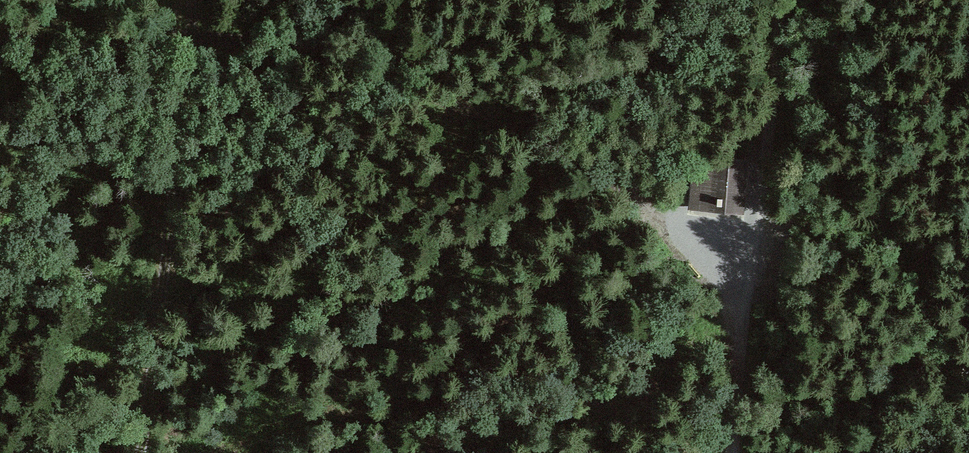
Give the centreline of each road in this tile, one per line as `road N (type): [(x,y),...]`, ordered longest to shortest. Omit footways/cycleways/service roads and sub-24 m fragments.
road 1 (track): [(749,273),(648,201),(518,129),(310,51),(191,33)]
road 2 (track): [(138,452),(191,33),(188,0)]
road 3 (track): [(732,452),(777,0)]

